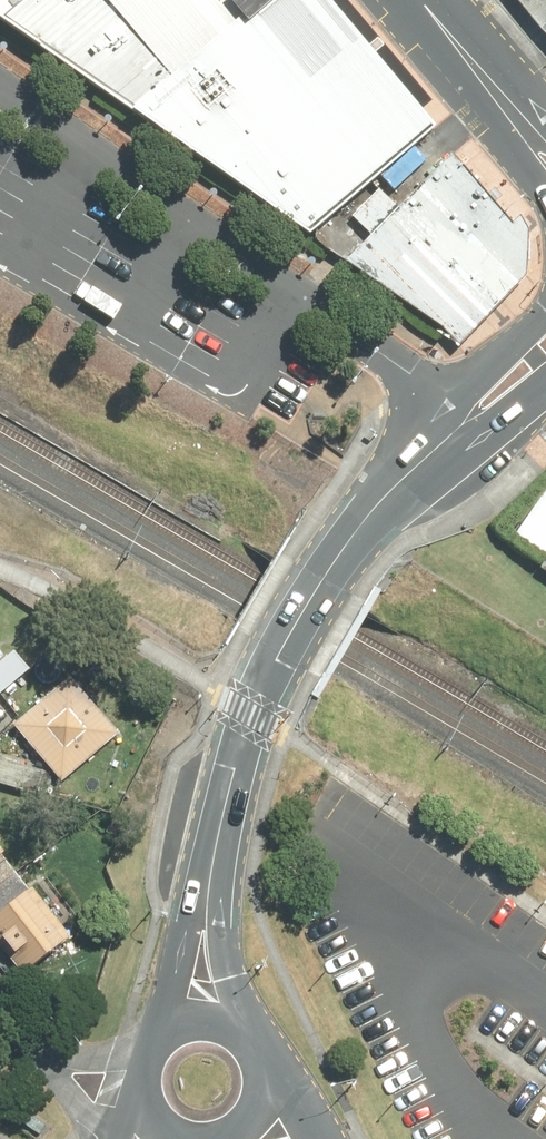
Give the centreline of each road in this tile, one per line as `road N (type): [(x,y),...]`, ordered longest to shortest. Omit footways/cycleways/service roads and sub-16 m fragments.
road 1 (unclassified): [(449,436),(417,375),(0,89)]
road 2 (tertiary): [(323,577),(249,714),(209,892)]
road 3 (tertiary): [(323,577),(387,490),(449,436)]
road 4 (tertiary): [(545,197),(464,88),(452,42)]
road 5 (residential): [(140,1111),(103,1120),(87,1111),(61,1090),(20,1029)]
road 6 (tertiary): [(449,436),(467,392),(545,314)]
road 7 (tertiary): [(209,892),(226,977),(251,1039)]
road 8 (tertiary): [(159,1030),(183,985),(209,892)]
road 9 (residential): [(20,1029),(50,1048),(136,1062)]
road 10 (tertiary): [(452,42),(495,67),(545,119)]

